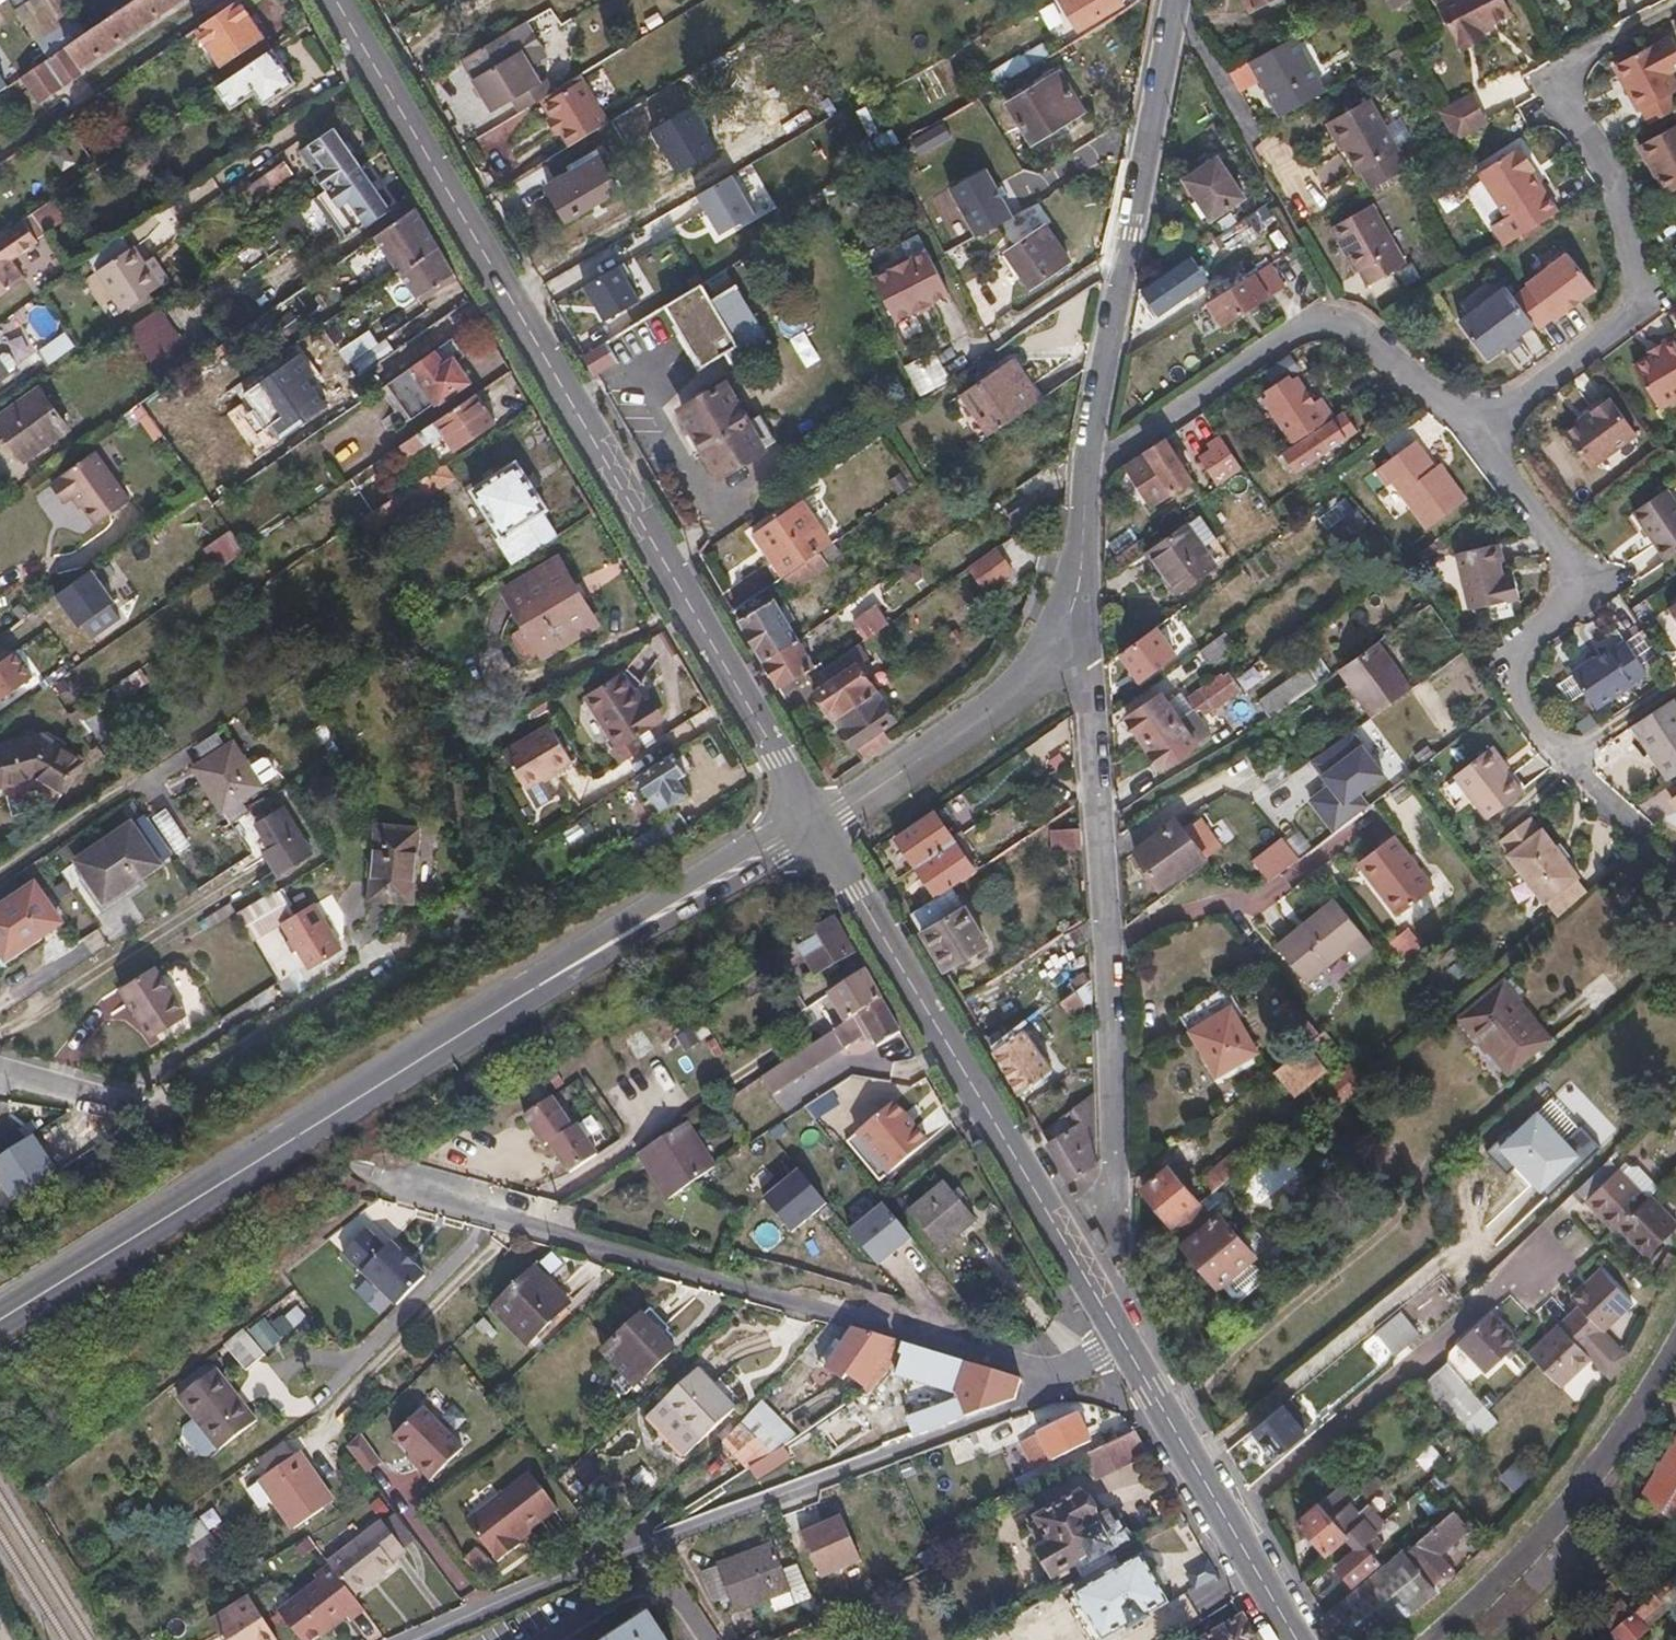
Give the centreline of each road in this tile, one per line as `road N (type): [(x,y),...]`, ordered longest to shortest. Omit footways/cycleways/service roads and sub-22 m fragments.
road 1 (primary): [(817,827),(337,0)]
road 2 (primary): [(0,1320),(570,967),(817,827)]
road 3 (residential): [(1076,1369),(754,1292),(335,1167)]
road 4 (residential): [(1076,1369),(1023,1404),(432,1639)]
road 5 (residential): [(1119,1231),(1085,580)]
road 6 (tertiary): [(1127,1347),(817,827)]
road 7 (residential): [(1478,427),(1643,304),(1605,166),(1550,87),(1675,12)]
road 8 (track): [(1166,1416),(1394,1226),(1444,1144),(1584,1022)]
road 9 (residential): [(1478,427),(1585,588),(1538,633),(1518,694),(1641,827)]
road 10 (residential): [(1178,0),(1087,476)]
road 11 (residential): [(1087,476),(1323,317),(1359,323),(1478,427)]
road 12 (residential): [(1085,580),(1058,655),(1031,682),(842,810)]
road 13 (tertiary): [(1296,1639),(1127,1347)]
road 14 (residential): [(0,1080),(156,1112)]

